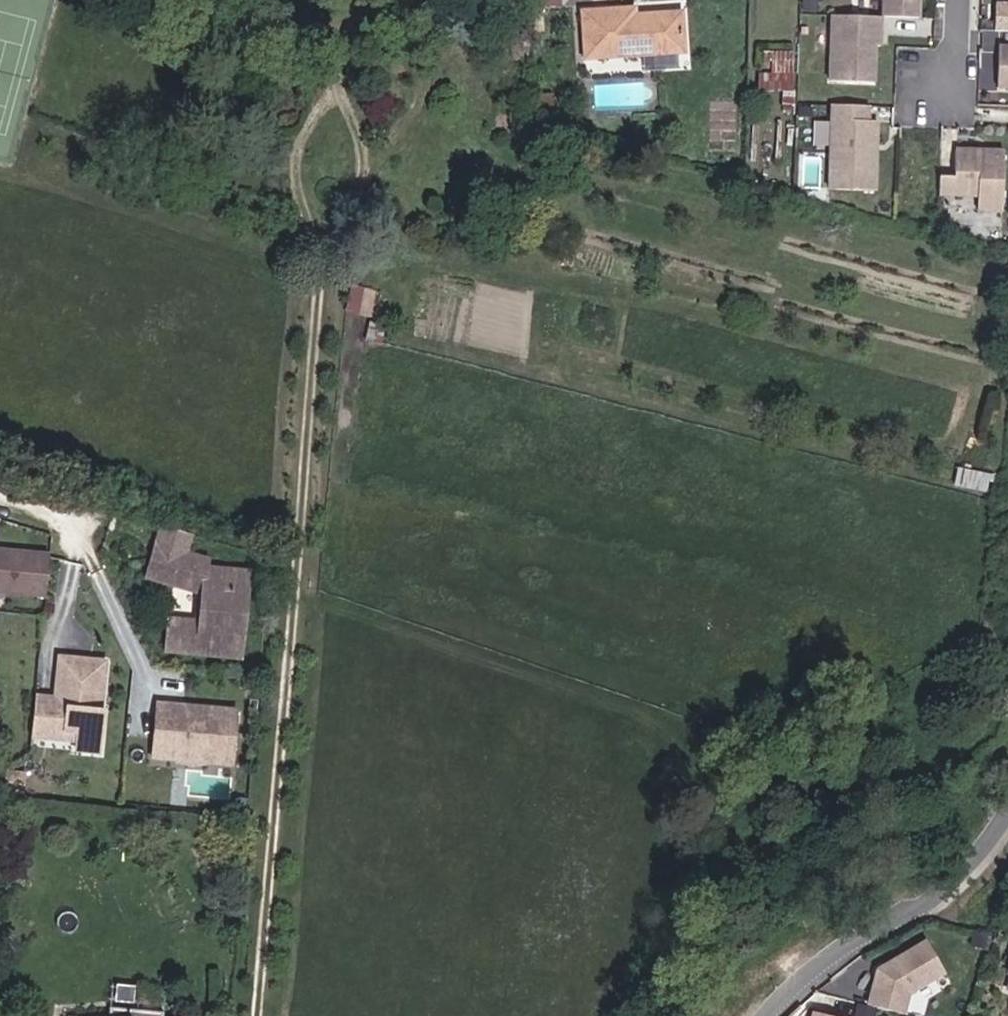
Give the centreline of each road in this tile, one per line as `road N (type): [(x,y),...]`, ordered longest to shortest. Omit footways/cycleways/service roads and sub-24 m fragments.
road 1 (residential): [(773,1015),(935,892),(1007,785)]

